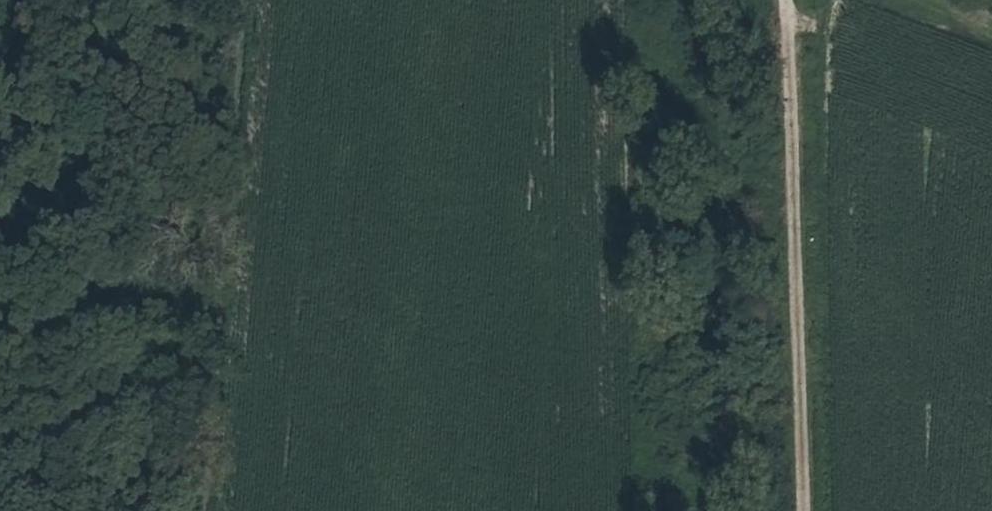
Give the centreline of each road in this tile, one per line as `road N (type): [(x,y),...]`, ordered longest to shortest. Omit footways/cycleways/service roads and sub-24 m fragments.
road 1 (track): [(802,510),(786,0)]

